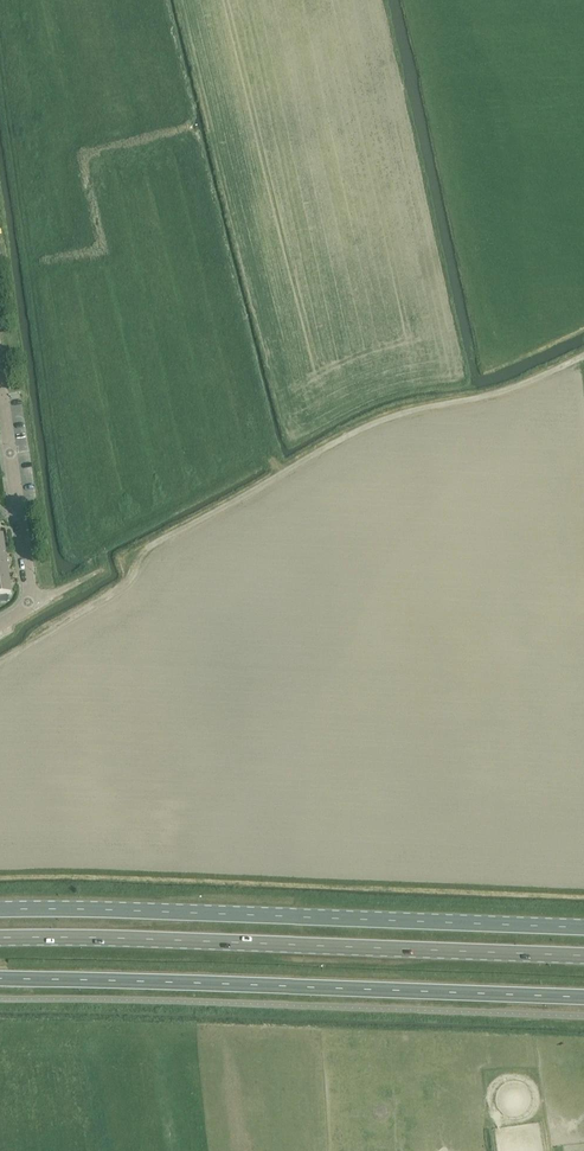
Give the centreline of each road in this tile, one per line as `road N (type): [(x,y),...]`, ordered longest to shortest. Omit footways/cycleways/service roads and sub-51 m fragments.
road 1 (track): [(0,664),(128,582),(154,545),(353,433),(407,412),(501,393),(583,356)]
road 2 (primary): [(583,927),(0,912)]
road 3 (primary): [(0,941),(583,956)]
road 4 (unclassified): [(34,608),(0,390)]

